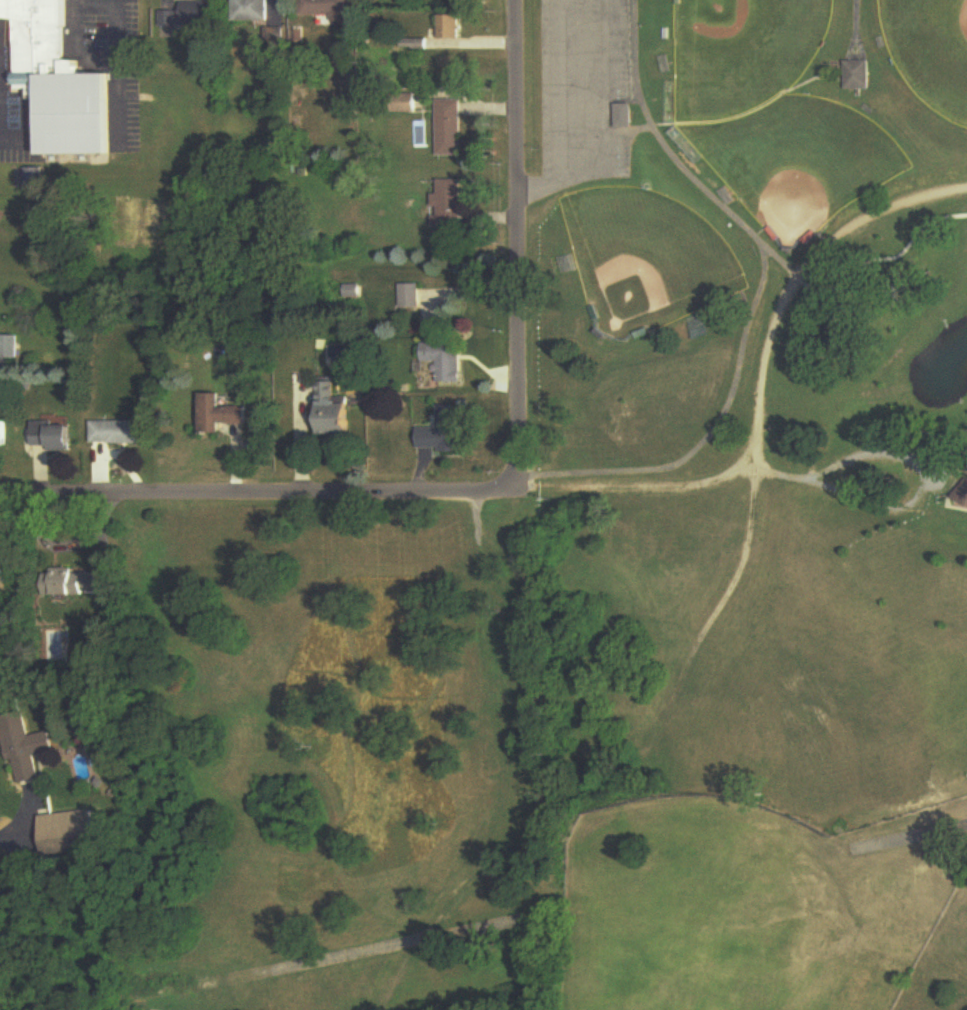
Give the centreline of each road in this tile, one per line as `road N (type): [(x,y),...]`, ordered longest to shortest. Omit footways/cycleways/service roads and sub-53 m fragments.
road 1 (track): [(427,934),(457,889),(610,784),(656,738),(740,577),(753,468)]
road 2 (residential): [(517,488),(0,495)]
road 3 (residential): [(515,0),(517,488)]

